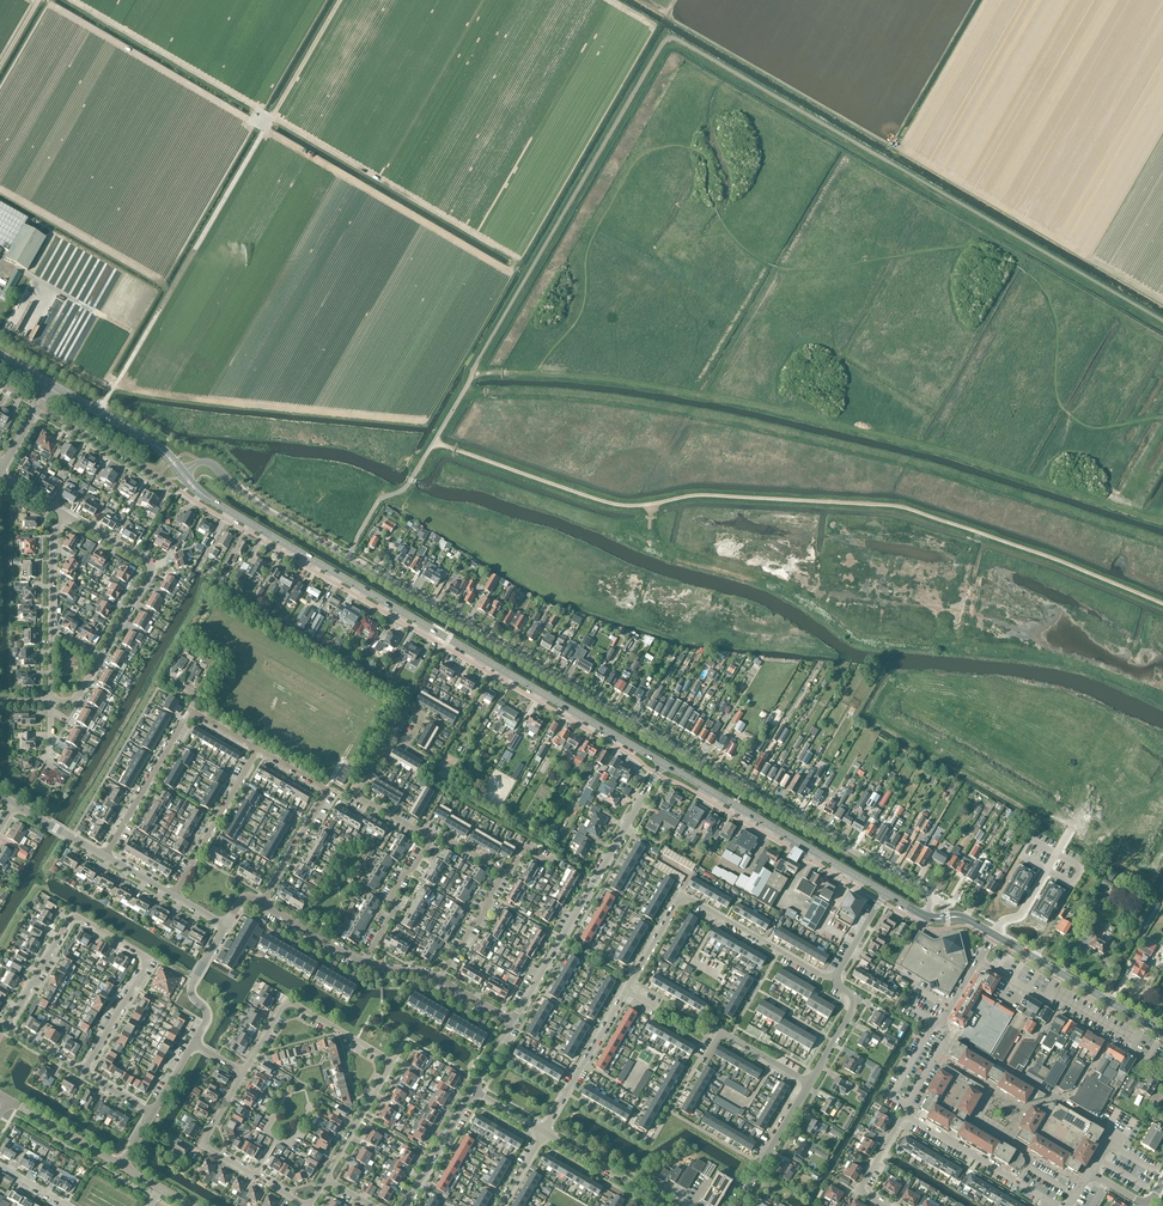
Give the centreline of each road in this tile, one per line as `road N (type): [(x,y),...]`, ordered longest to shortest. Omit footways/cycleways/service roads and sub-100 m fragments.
road 1 (unclassified): [(925,916),(928,895),(264,509),(213,464),(182,473)]
road 2 (tertiary): [(662,763),(211,500),(182,473)]
road 3 (residential): [(83,1072),(149,959),(72,914),(9,1029)]
road 4 (track): [(266,123),(98,412)]
road 5 (tertiary): [(512,1022),(662,763)]
road 6 (residential): [(543,1132),(682,898)]
road 7 (tertiary): [(885,893),(662,763)]
road 8 (residential): [(263,905),(327,791),(257,749)]
road 9 (residential): [(244,1073),(286,1000),(393,1062)]
road 10 (residential): [(99,658),(152,570),(66,514)]
road 11 (residential): [(908,1114),(948,1036),(944,1018),(993,934)]
road 12 (residential): [(306,1205),(203,1147),(244,1073)]
road 13 (tertiary): [(1162,1033),(993,934)]
road 14 (residential): [(834,981),(682,898)]
road 15 (residential): [(105,857),(190,709)]
road 16 (residential): [(172,896),(257,749)]
road 17 (residential): [(1048,1200),(908,1114)]
road 18 (tertiary): [(182,473),(155,445),(51,384)]
road 19 (residential): [(171,485),(39,406)]
road 20 (residential): [(432,835),(355,796),(388,738)]
road 21 (residential): [(364,964),(397,904),(392,896),(432,835)]
road 22 (residential): [(670,1205),(543,1132)]
road 23 (residential): [(739,1205),(807,1086)]
road 24 (residential): [(326,1179),(393,1062)]
road 25 (tertiary): [(406,1205),(472,1091)]
road 26 (residential): [(807,1086),(716,1035),(702,1058)]
road 27 (residential): [(807,1086),(854,1005),(834,981)]
road 28 (residential): [(442,979),(492,904),(502,873)]
road 29 (residential): [(52,631),(51,533),(66,514)]
road 30 (residential): [(885,1205),(859,1191),(908,1114)]

